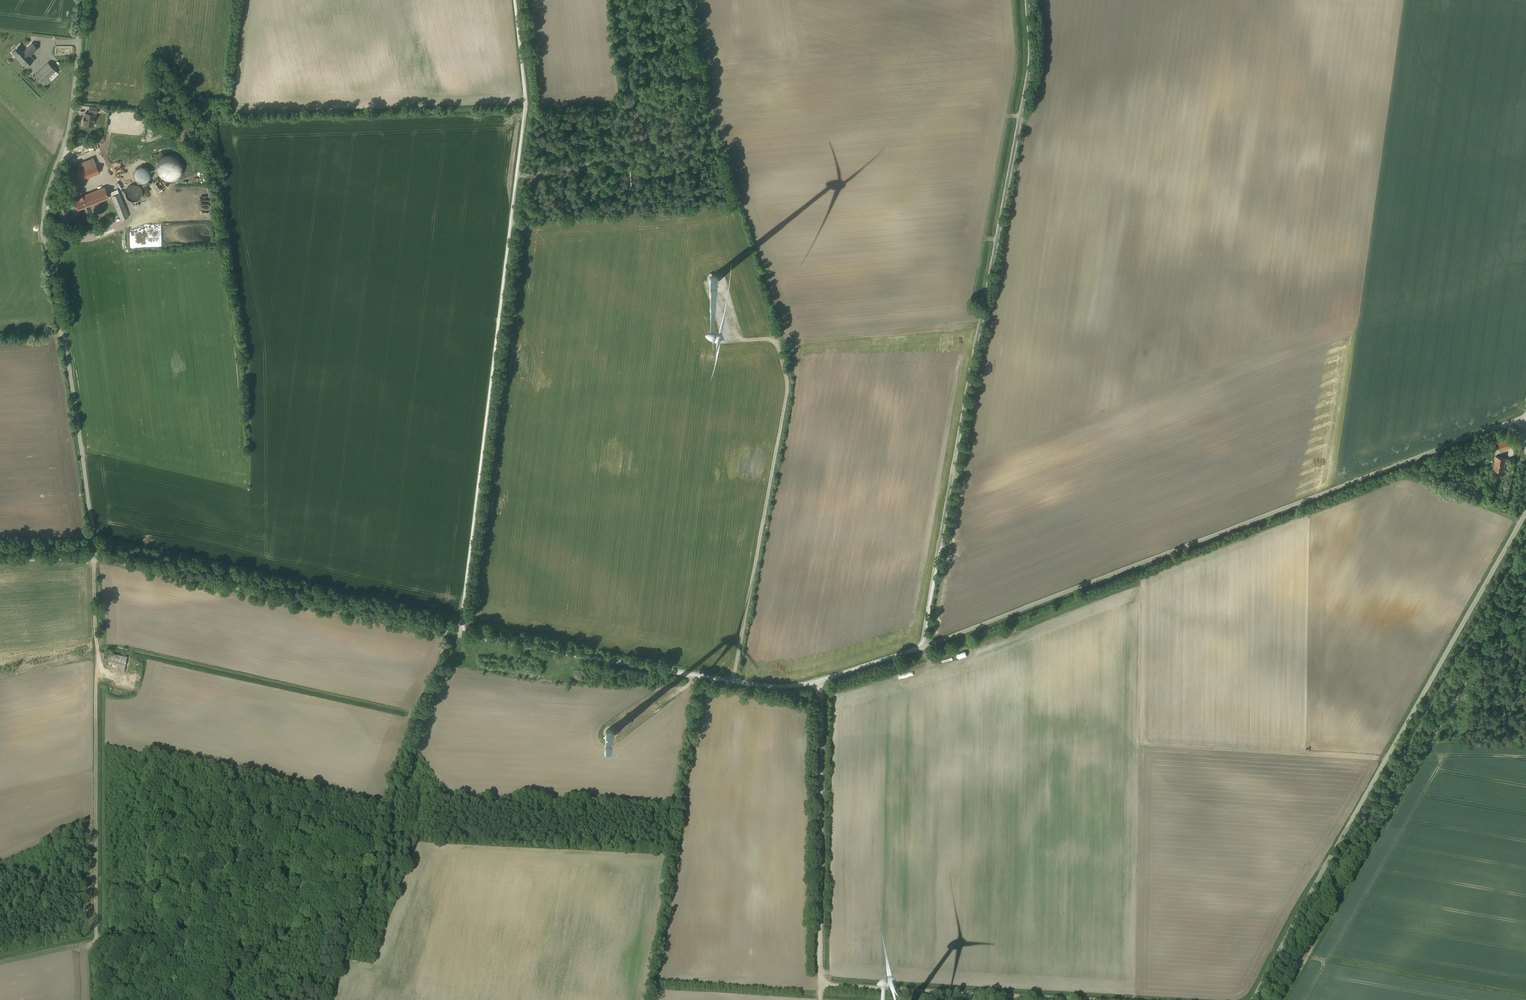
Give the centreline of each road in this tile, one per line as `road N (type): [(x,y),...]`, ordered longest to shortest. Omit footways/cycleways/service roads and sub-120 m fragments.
road 1 (unclassified): [(1028,0),(1029,73),(922,647)]
road 2 (unclassified): [(922,647),(1524,420)]
road 3 (unclassified): [(461,635),(524,116),(515,0)]
road 4 (track): [(1105,999),(826,980),(824,680)]
road 5 (unclassified): [(83,0),(68,134),(44,214),(95,557)]
road 6 (unclassified): [(1525,512),(1254,999)]
road 7 (unclassified): [(461,635),(769,686),(824,680),(922,647)]
road 8 (unclassified): [(95,557),(461,635)]
road 9 (track): [(95,999),(96,665)]
road 10 (track): [(1525,573),(1417,767)]
road 11 (track): [(697,673),(665,859)]

